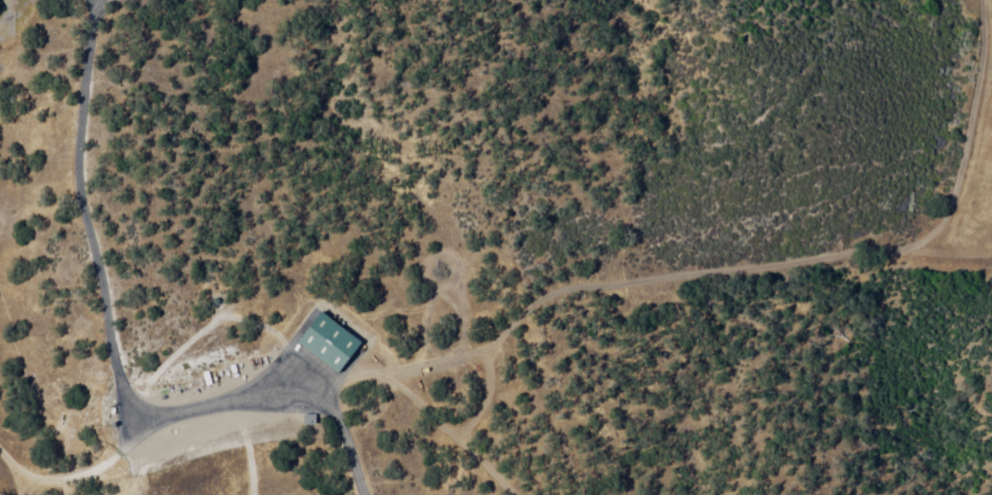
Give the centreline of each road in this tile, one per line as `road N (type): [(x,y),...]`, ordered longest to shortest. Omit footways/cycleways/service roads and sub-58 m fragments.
road 1 (residential): [(95,0),(74,172),(104,364),(139,436)]

